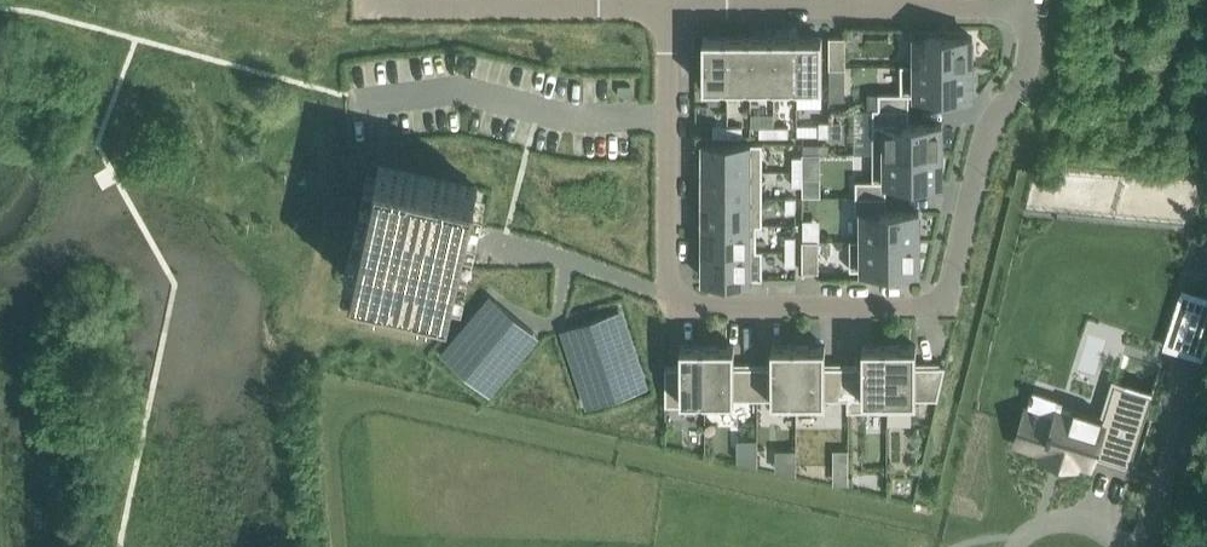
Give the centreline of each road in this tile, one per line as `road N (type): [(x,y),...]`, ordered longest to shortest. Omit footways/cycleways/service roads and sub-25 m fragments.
road 1 (residential): [(1031,2),(1026,73),(986,136),(948,287),(927,305),(677,299),(666,274),(666,4)]
road 2 (residential): [(666,4),(1031,2)]
road 3 (residential): [(398,5),(666,4)]

